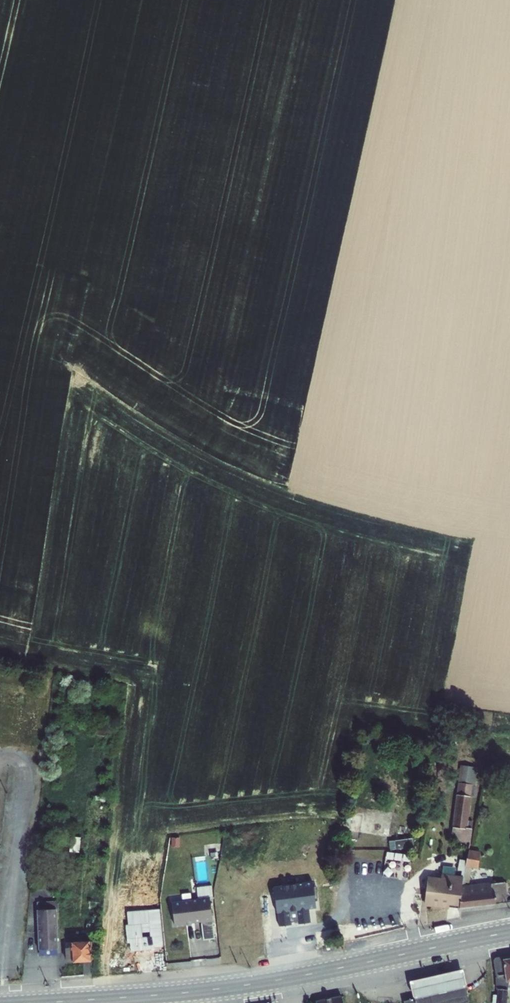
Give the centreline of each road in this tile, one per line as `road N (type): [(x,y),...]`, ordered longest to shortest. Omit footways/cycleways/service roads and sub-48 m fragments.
road 1 (primary): [(509,932),(271,982),(45,1002)]

